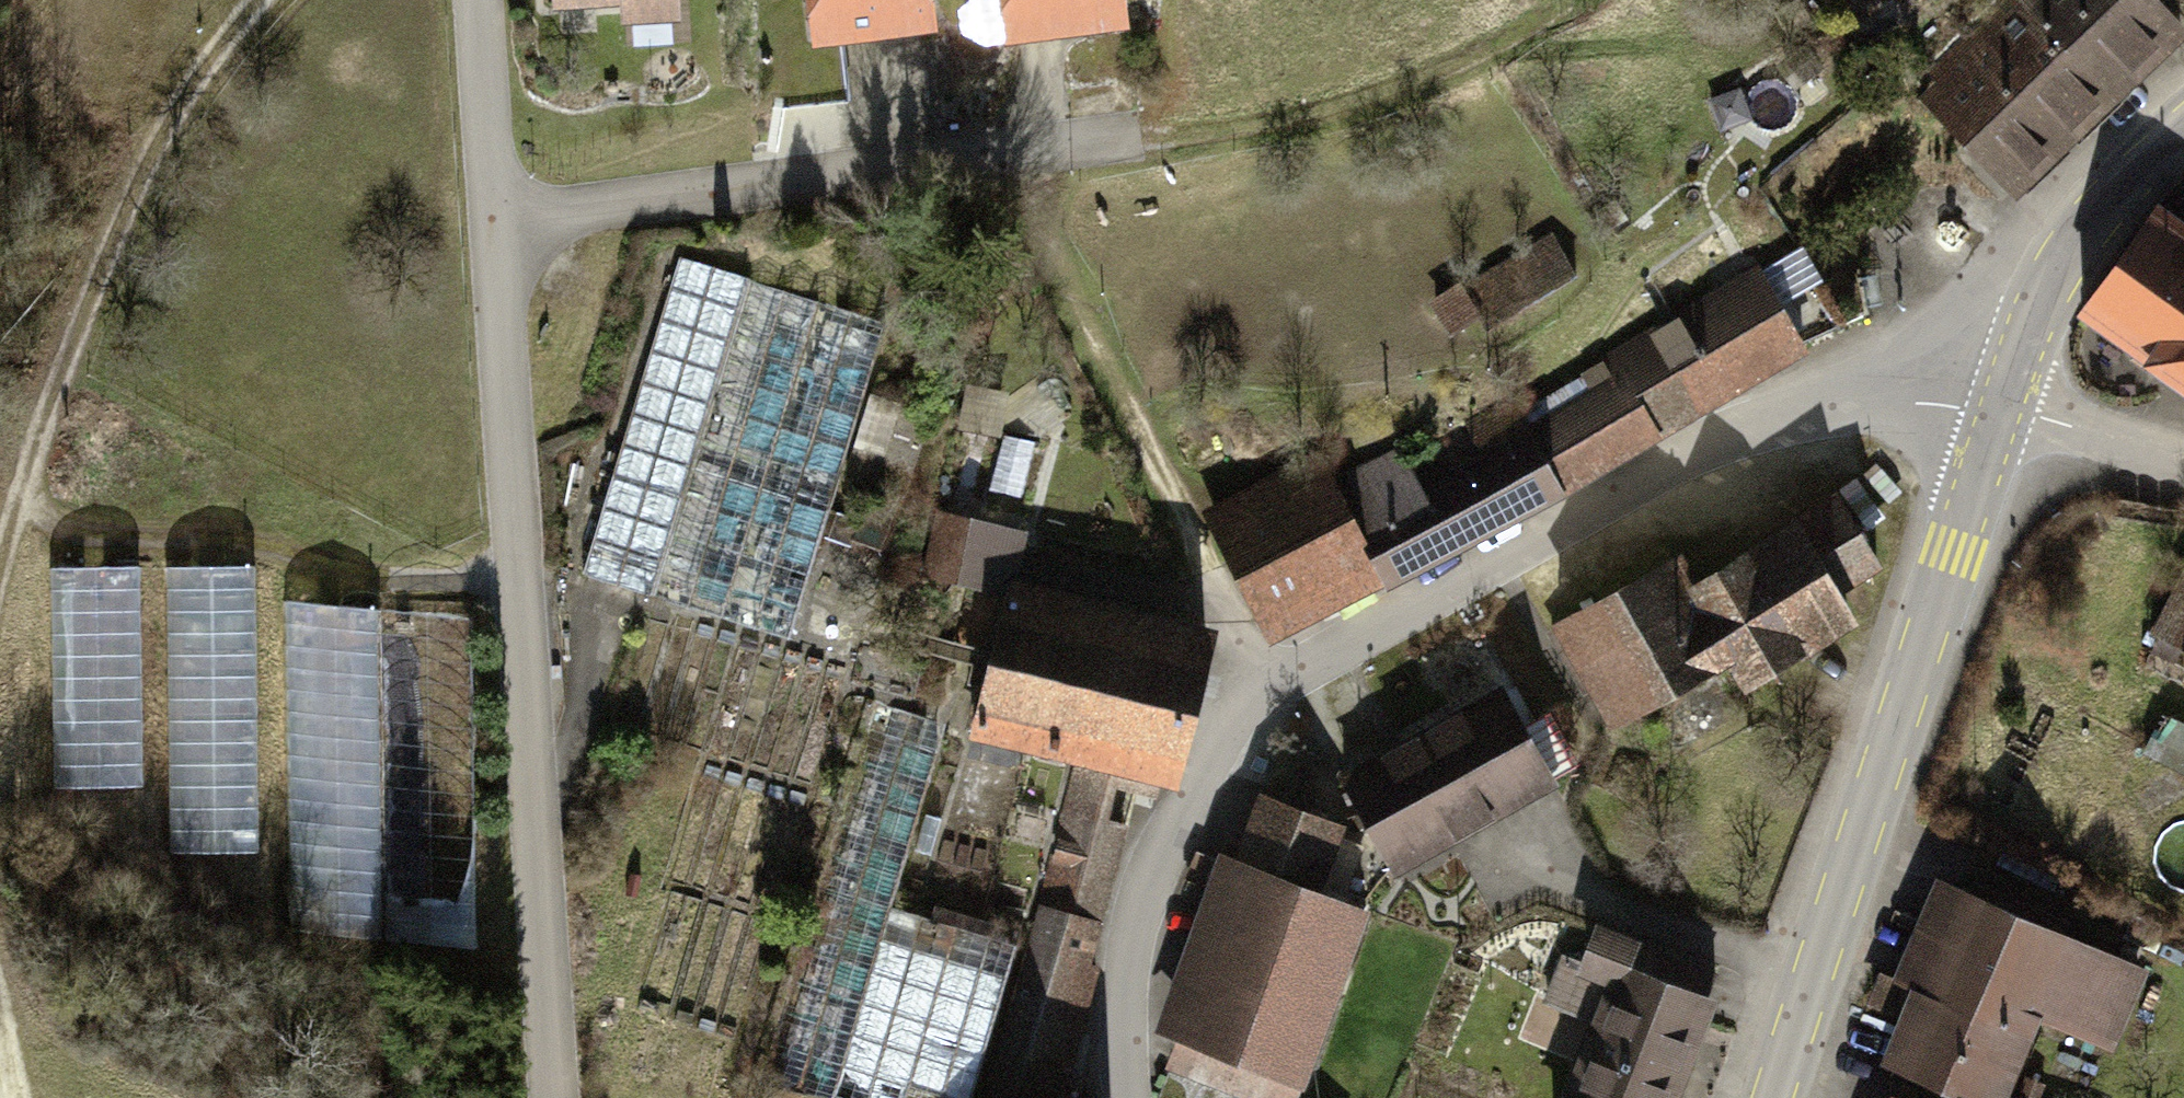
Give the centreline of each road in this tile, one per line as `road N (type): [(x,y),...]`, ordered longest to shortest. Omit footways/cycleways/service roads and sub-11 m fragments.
road 1 (residential): [(1120,1097),(1113,1009),(1144,865),(1252,689),(1772,410),(1867,397),(1999,413)]
road 2 (residential): [(496,233),(552,1097)]
road 3 (secondary): [(1999,413),(1775,1097)]
road 4 (track): [(266,0),(135,152),(0,569)]
road 5 (track): [(1252,689),(1135,426),(977,158)]
road 6 (track): [(16,515),(268,544),(331,575),(519,575)]
road 7 (track): [(1575,0),(1466,71),(1355,106),(1135,140)]
road 8 (secondary): [(1999,413),(2058,265),(2138,167),(2183,126)]
road 9 (unclassified): [(472,0),(496,233)]
road 10 (residential): [(1999,413),(2183,462)]

